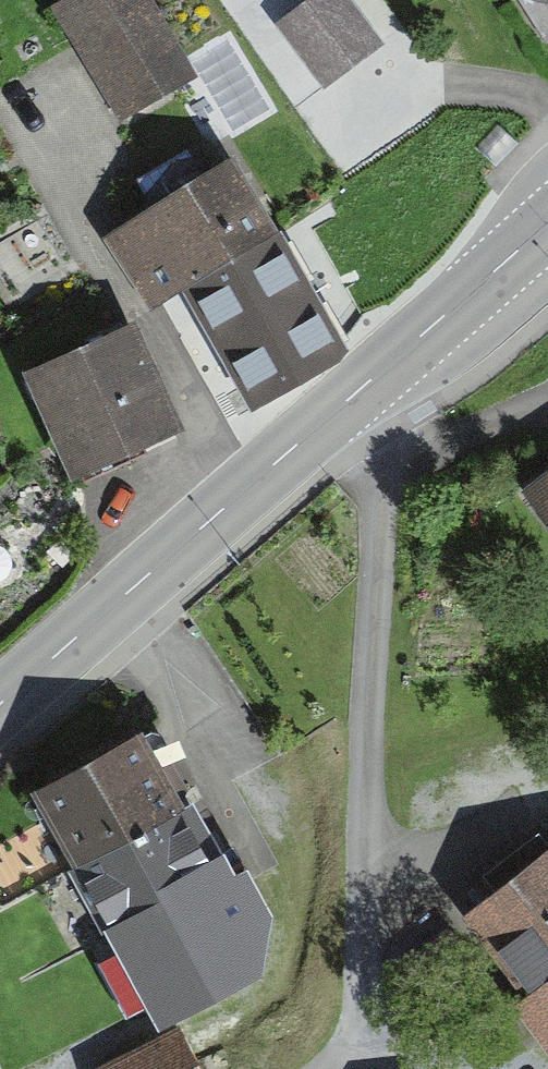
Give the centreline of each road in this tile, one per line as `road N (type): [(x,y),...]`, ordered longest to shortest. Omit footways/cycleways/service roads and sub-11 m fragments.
road 1 (residential): [(366,1046),(376,441),(367,384)]
road 2 (tertiary): [(0,705),(367,384)]
road 3 (tertiary): [(367,384),(547,225)]

